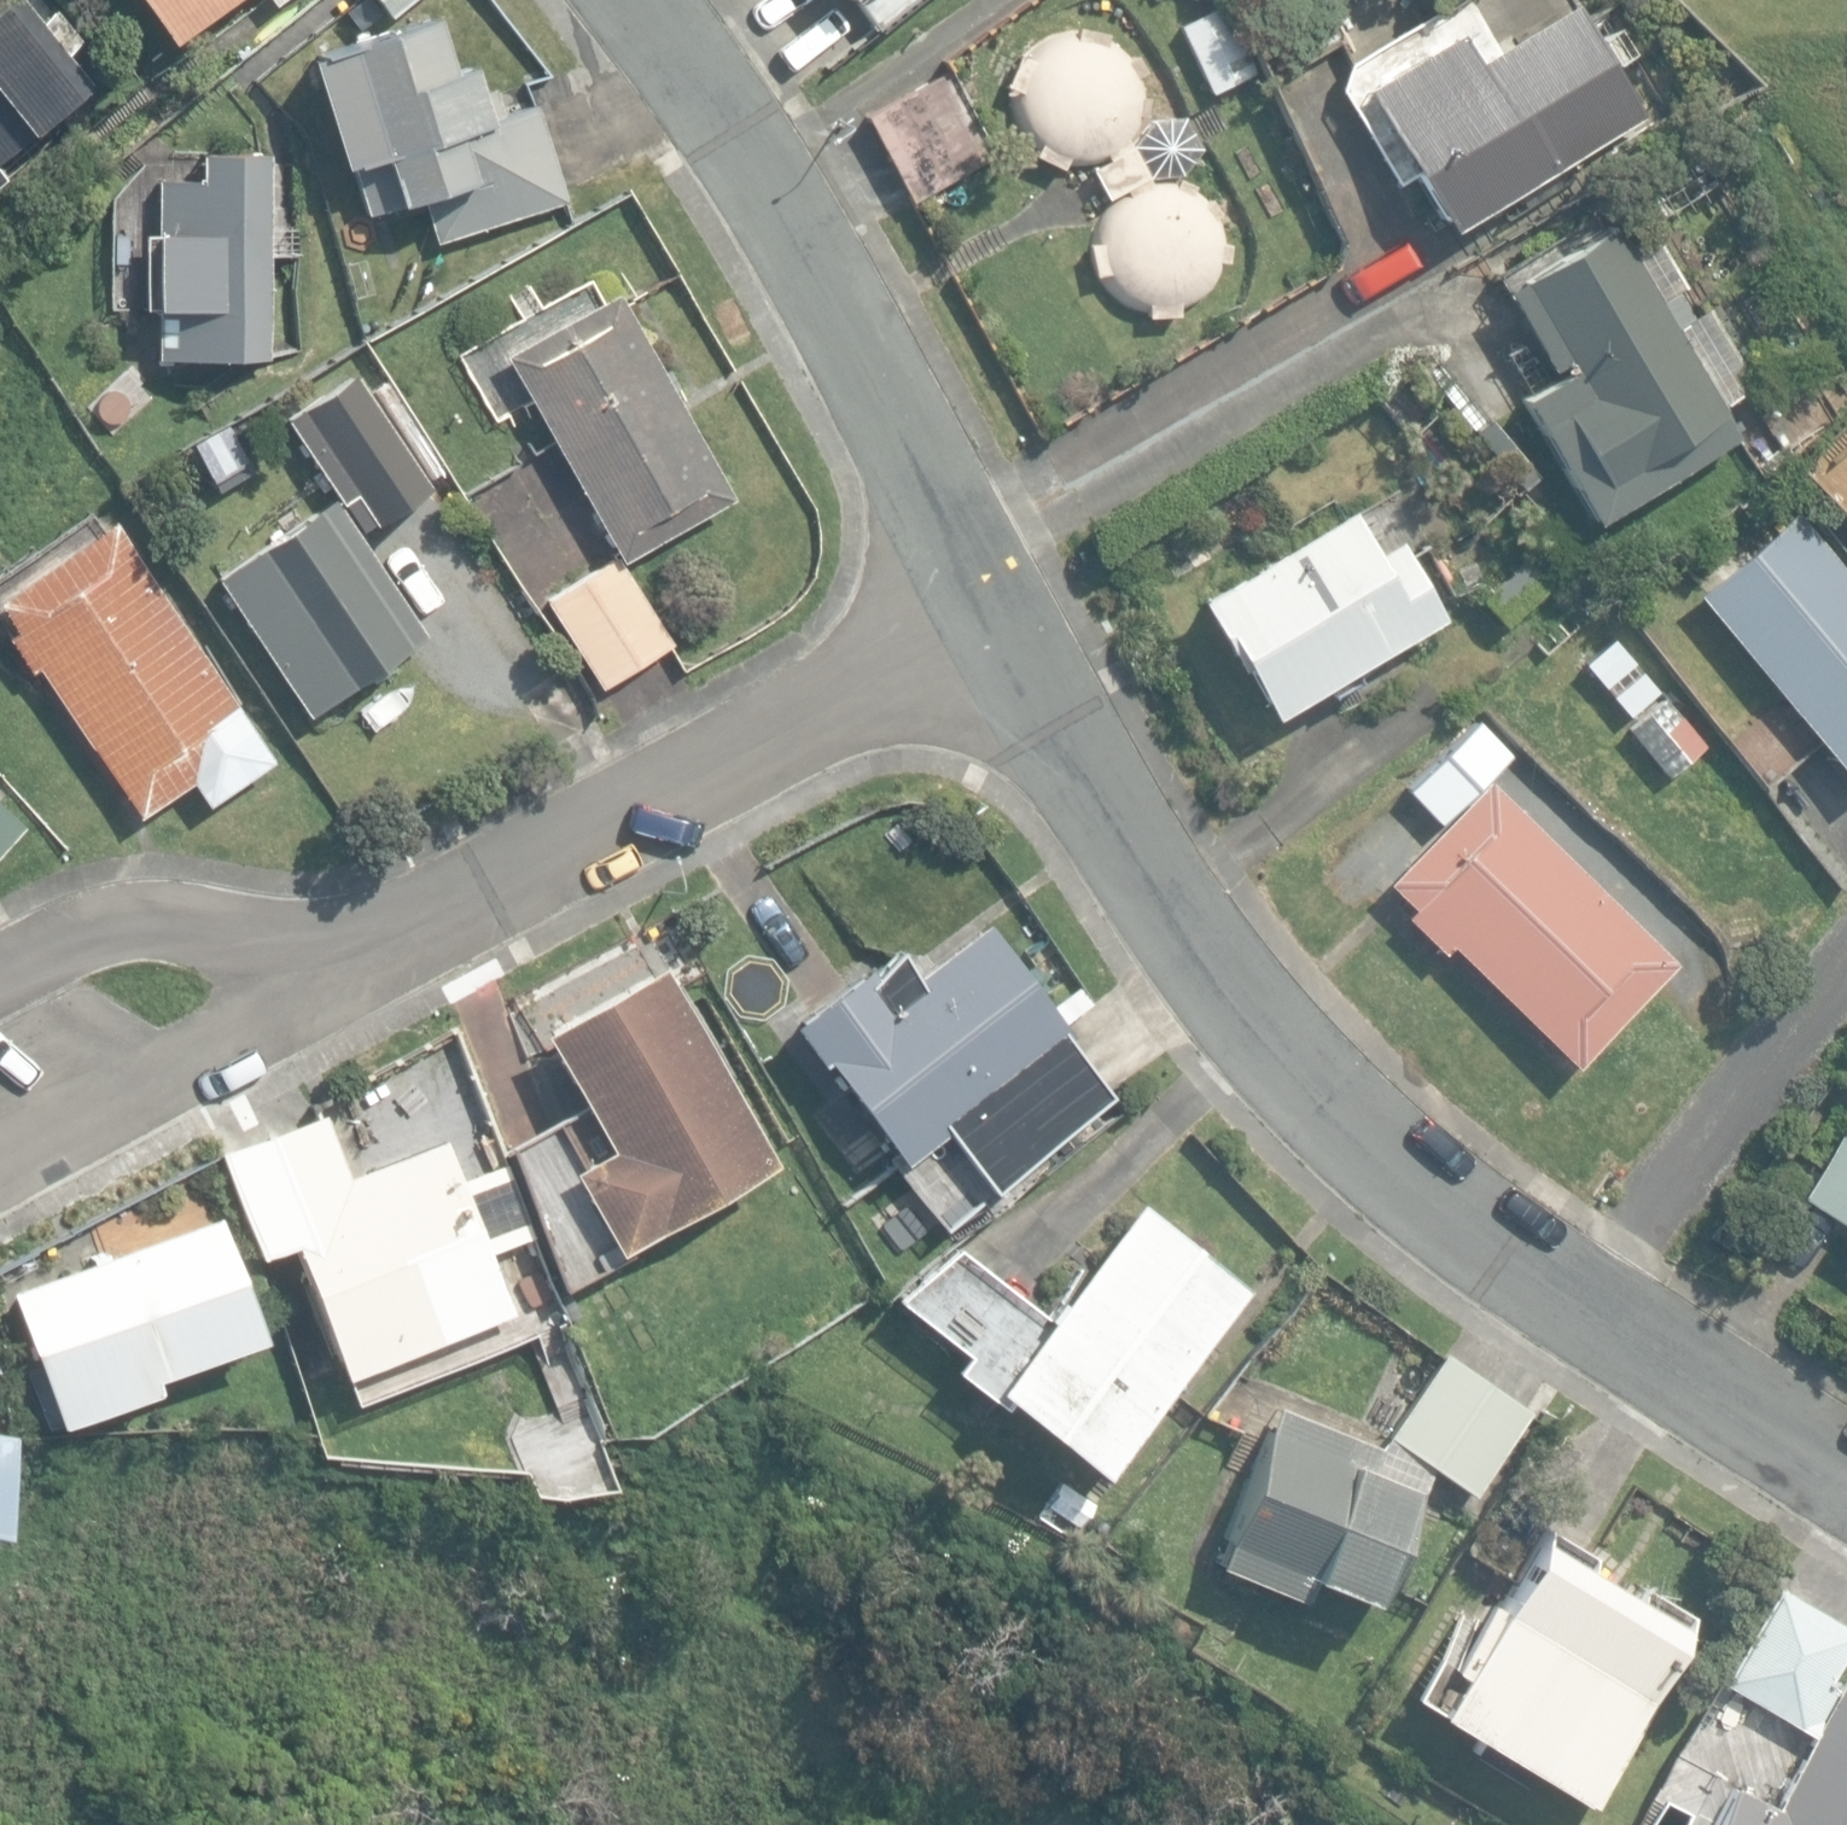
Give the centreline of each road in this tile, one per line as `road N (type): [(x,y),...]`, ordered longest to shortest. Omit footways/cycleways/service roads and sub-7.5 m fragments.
road 1 (residential): [(1846,1477),(1536,1272),(1358,1120),(1227,963),(998,609)]
road 2 (residential): [(998,609),(316,980)]
road 3 (residential): [(998,609),(760,159),(642,0)]
road 4 (residential): [(316,980),(0,1162)]
road 5 (residential): [(0,978),(68,940),(130,918),(232,929),(275,948)]

